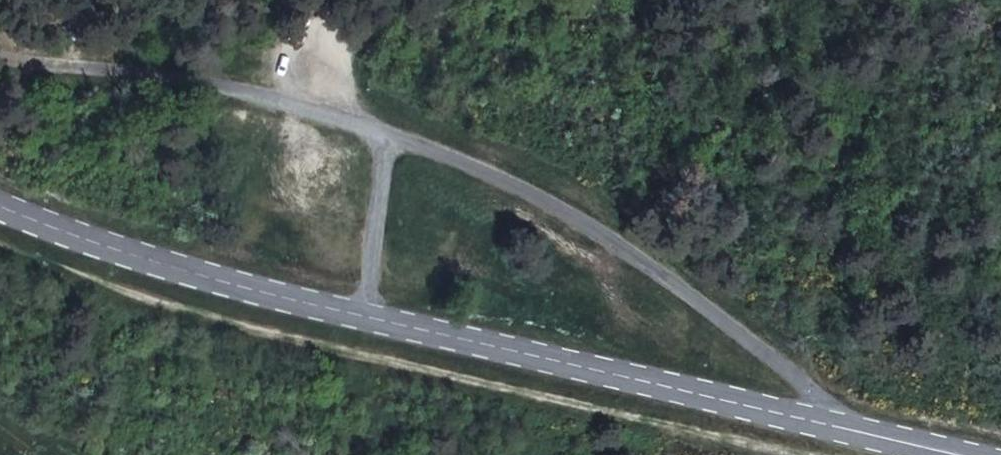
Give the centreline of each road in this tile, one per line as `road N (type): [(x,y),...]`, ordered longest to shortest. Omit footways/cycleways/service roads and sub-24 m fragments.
road 1 (track): [(0,246),(66,277),(344,354),(818,454)]
road 2 (unclassified): [(840,428),(777,356),(703,297),(500,176),(396,135)]
road 3 (tertiary): [(840,428),(360,315)]
road 4 (unclassified): [(396,135),(157,75),(0,46)]
road 5 (tertiary): [(360,315),(129,254),(0,207)]
road 6 (unclassified): [(396,135),(360,315)]
road 7 (tertiary): [(960,454),(840,428)]

